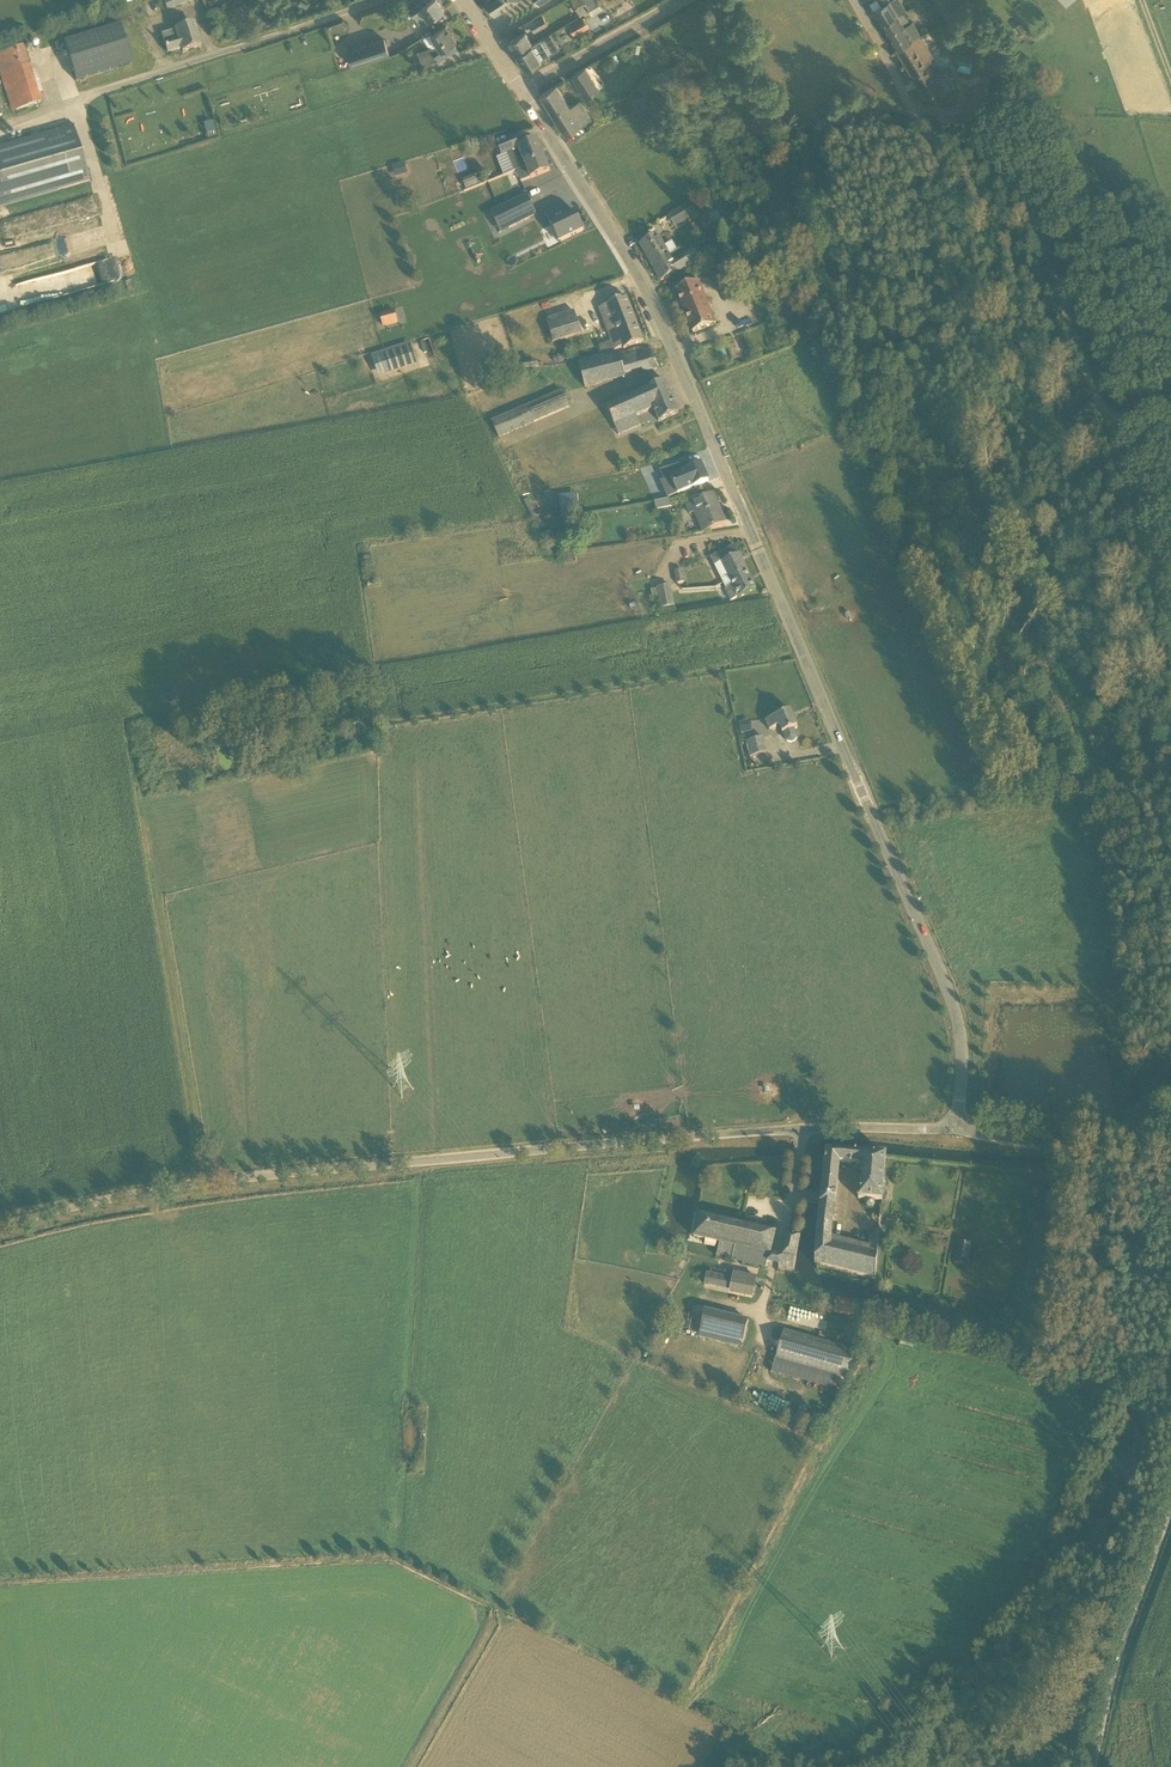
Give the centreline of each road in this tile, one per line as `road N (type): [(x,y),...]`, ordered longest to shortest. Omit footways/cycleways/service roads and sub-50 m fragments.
road 1 (tertiary): [(957,1130),(962,1060),(953,1003),(655,304),(524,88)]
road 2 (unclassified): [(957,1130),(828,1128),(263,1176),(0,1227)]
road 3 (unclassified): [(1112,432),(1029,218),(992,174),(933,139),(854,0)]
road 4 (residential): [(0,129),(381,0)]
road 5 (tertiary): [(1089,1766),(1119,1644),(1170,1502)]
road 6 (tertiary): [(1170,1174),(1116,1156),(957,1130)]
road 7 (track): [(1170,625),(1112,432)]
road 8 (track): [(501,1603),(412,1766)]
road 9 (tertiary): [(524,88),(681,0)]

